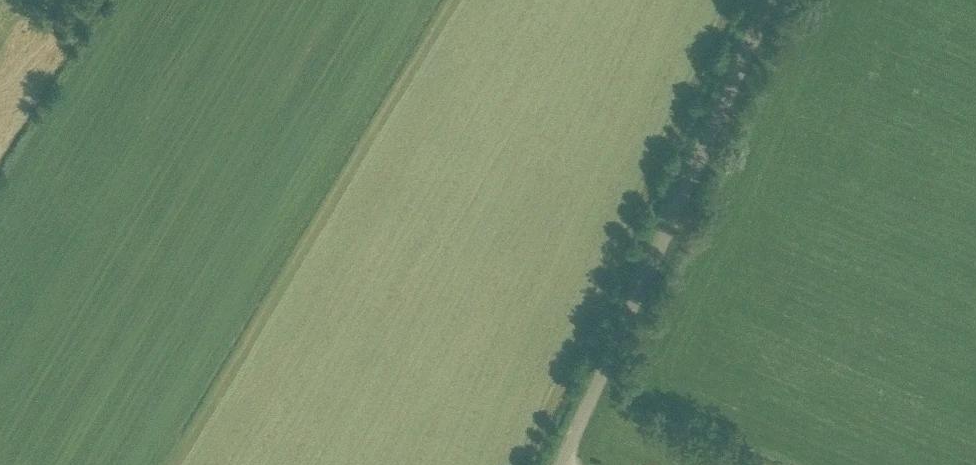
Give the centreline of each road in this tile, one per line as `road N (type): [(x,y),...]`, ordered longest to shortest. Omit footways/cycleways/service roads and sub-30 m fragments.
road 1 (unclassified): [(769,0),(560,464)]

